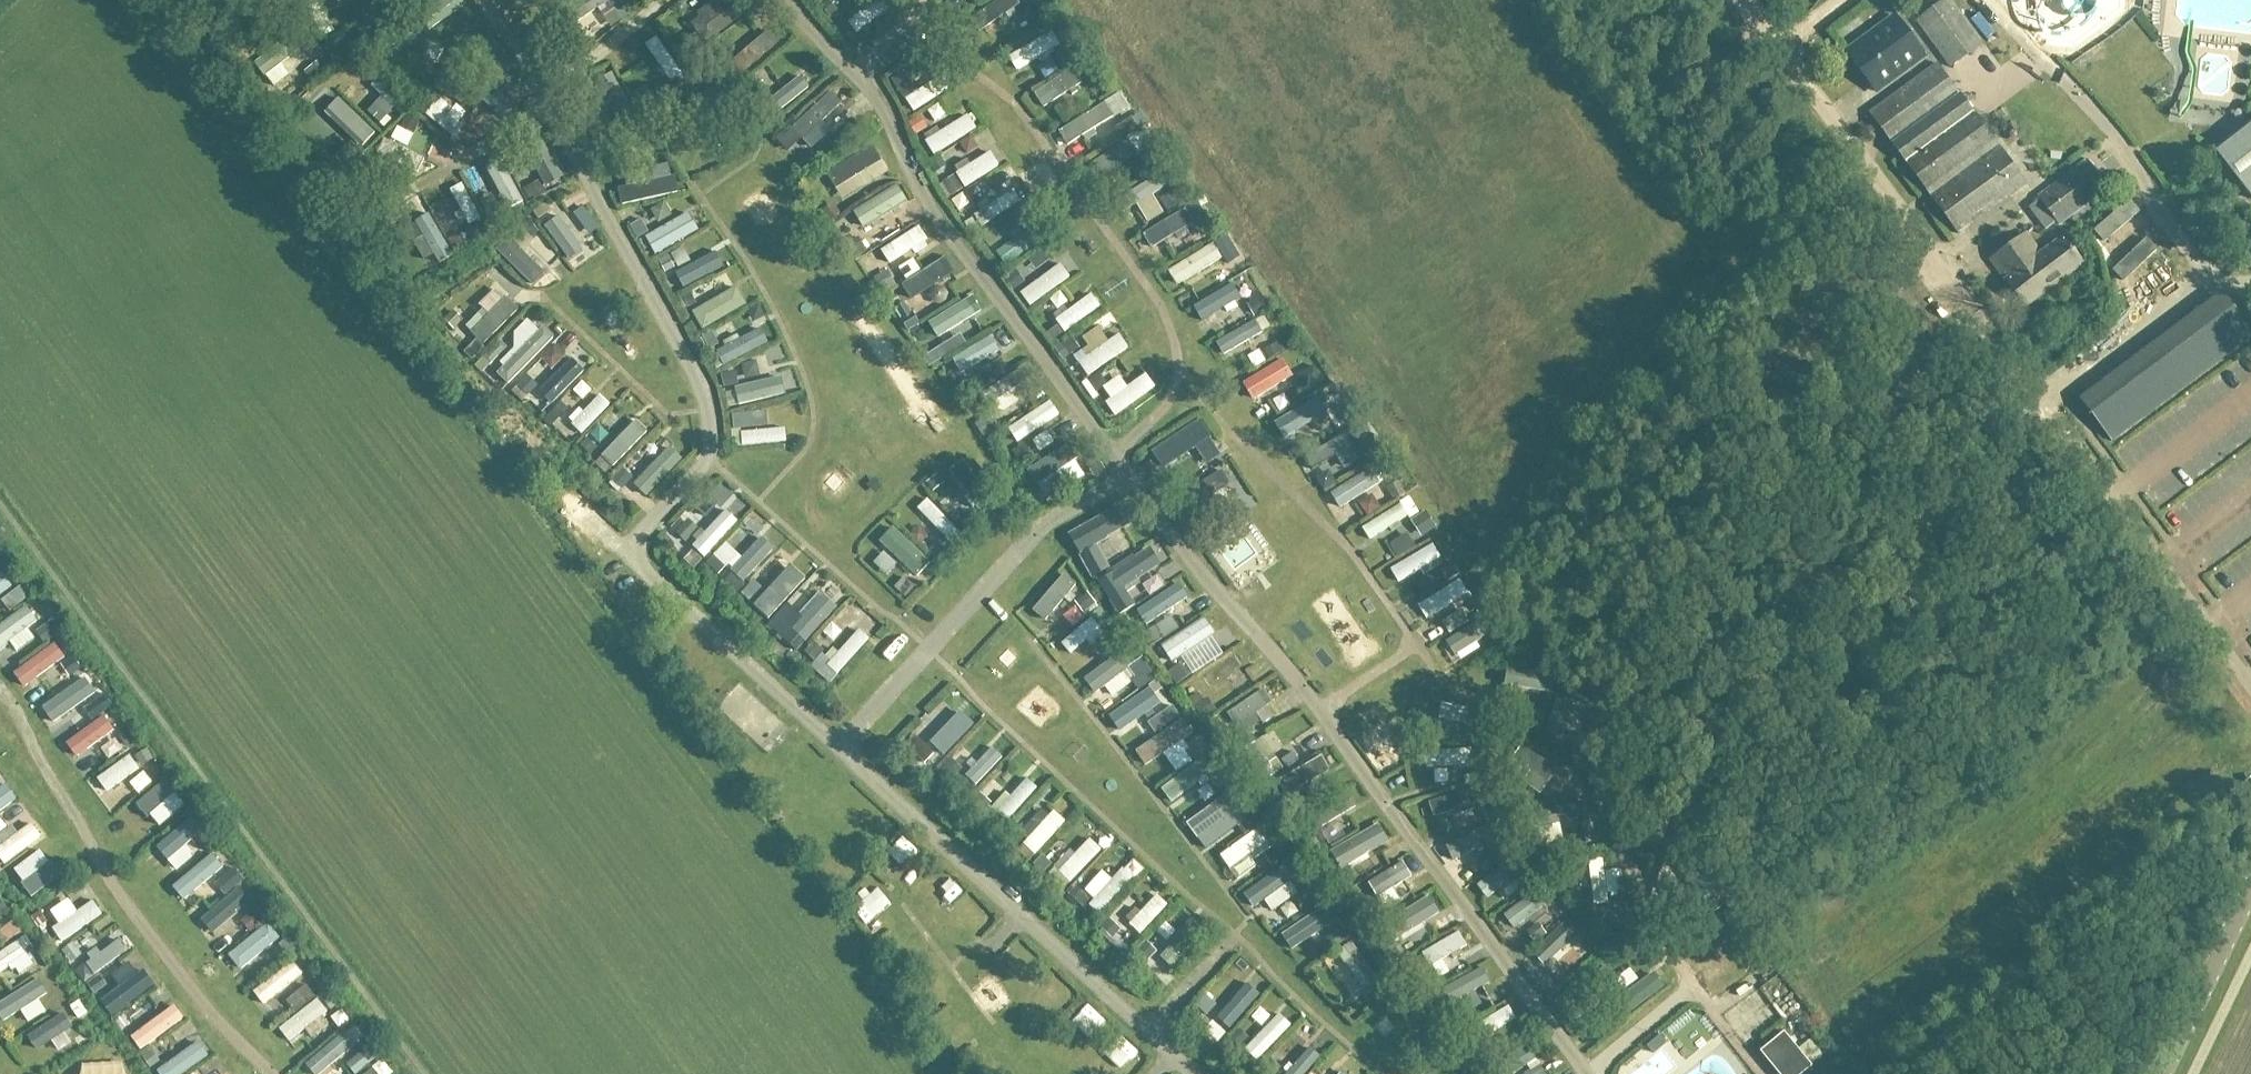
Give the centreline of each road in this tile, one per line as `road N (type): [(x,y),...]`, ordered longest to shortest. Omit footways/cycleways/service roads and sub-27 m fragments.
road 1 (unclassified): [(2160,1073),(2250,887)]

